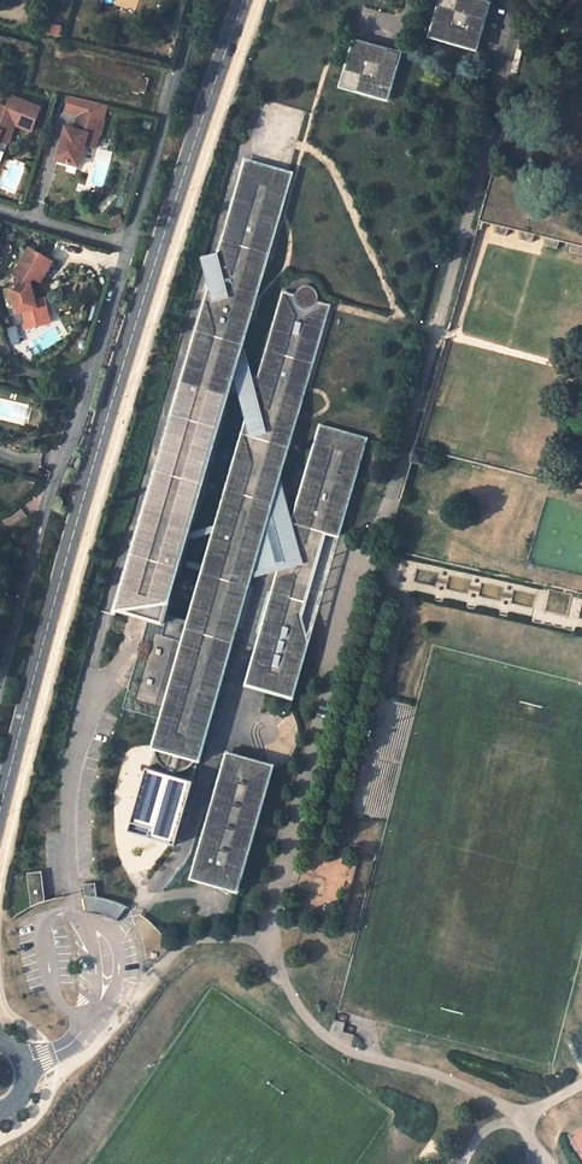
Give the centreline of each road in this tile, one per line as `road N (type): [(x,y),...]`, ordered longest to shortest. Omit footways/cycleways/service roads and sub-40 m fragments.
road 1 (primary): [(0,807),(108,414),(242,0)]
road 2 (residential): [(128,248),(46,503),(0,680)]
road 3 (residential): [(199,0),(128,248)]
road 4 (residential): [(0,211),(128,248)]

